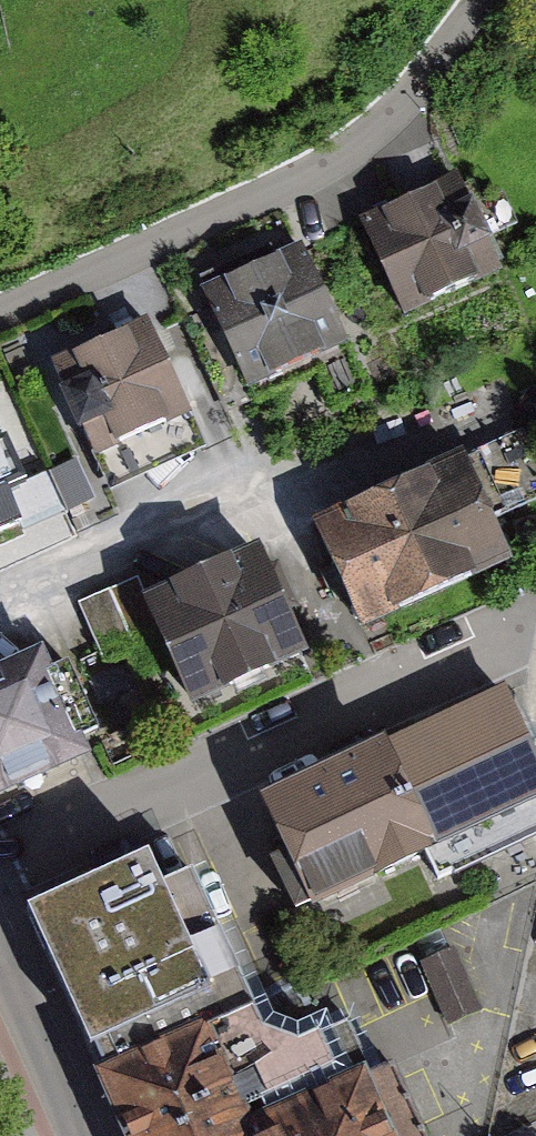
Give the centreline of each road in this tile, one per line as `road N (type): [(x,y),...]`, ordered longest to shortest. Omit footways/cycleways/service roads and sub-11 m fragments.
road 1 (residential): [(0,866),(535,627)]
road 2 (tertiary): [(80,1135),(0,956)]

